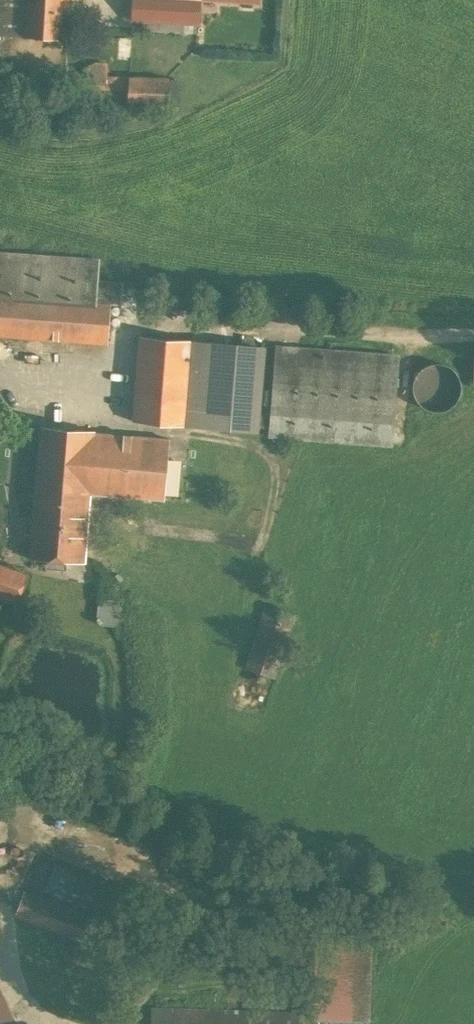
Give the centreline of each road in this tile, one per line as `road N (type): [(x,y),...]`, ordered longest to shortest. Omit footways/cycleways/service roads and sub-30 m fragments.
road 1 (track): [(473,331),(285,317)]

